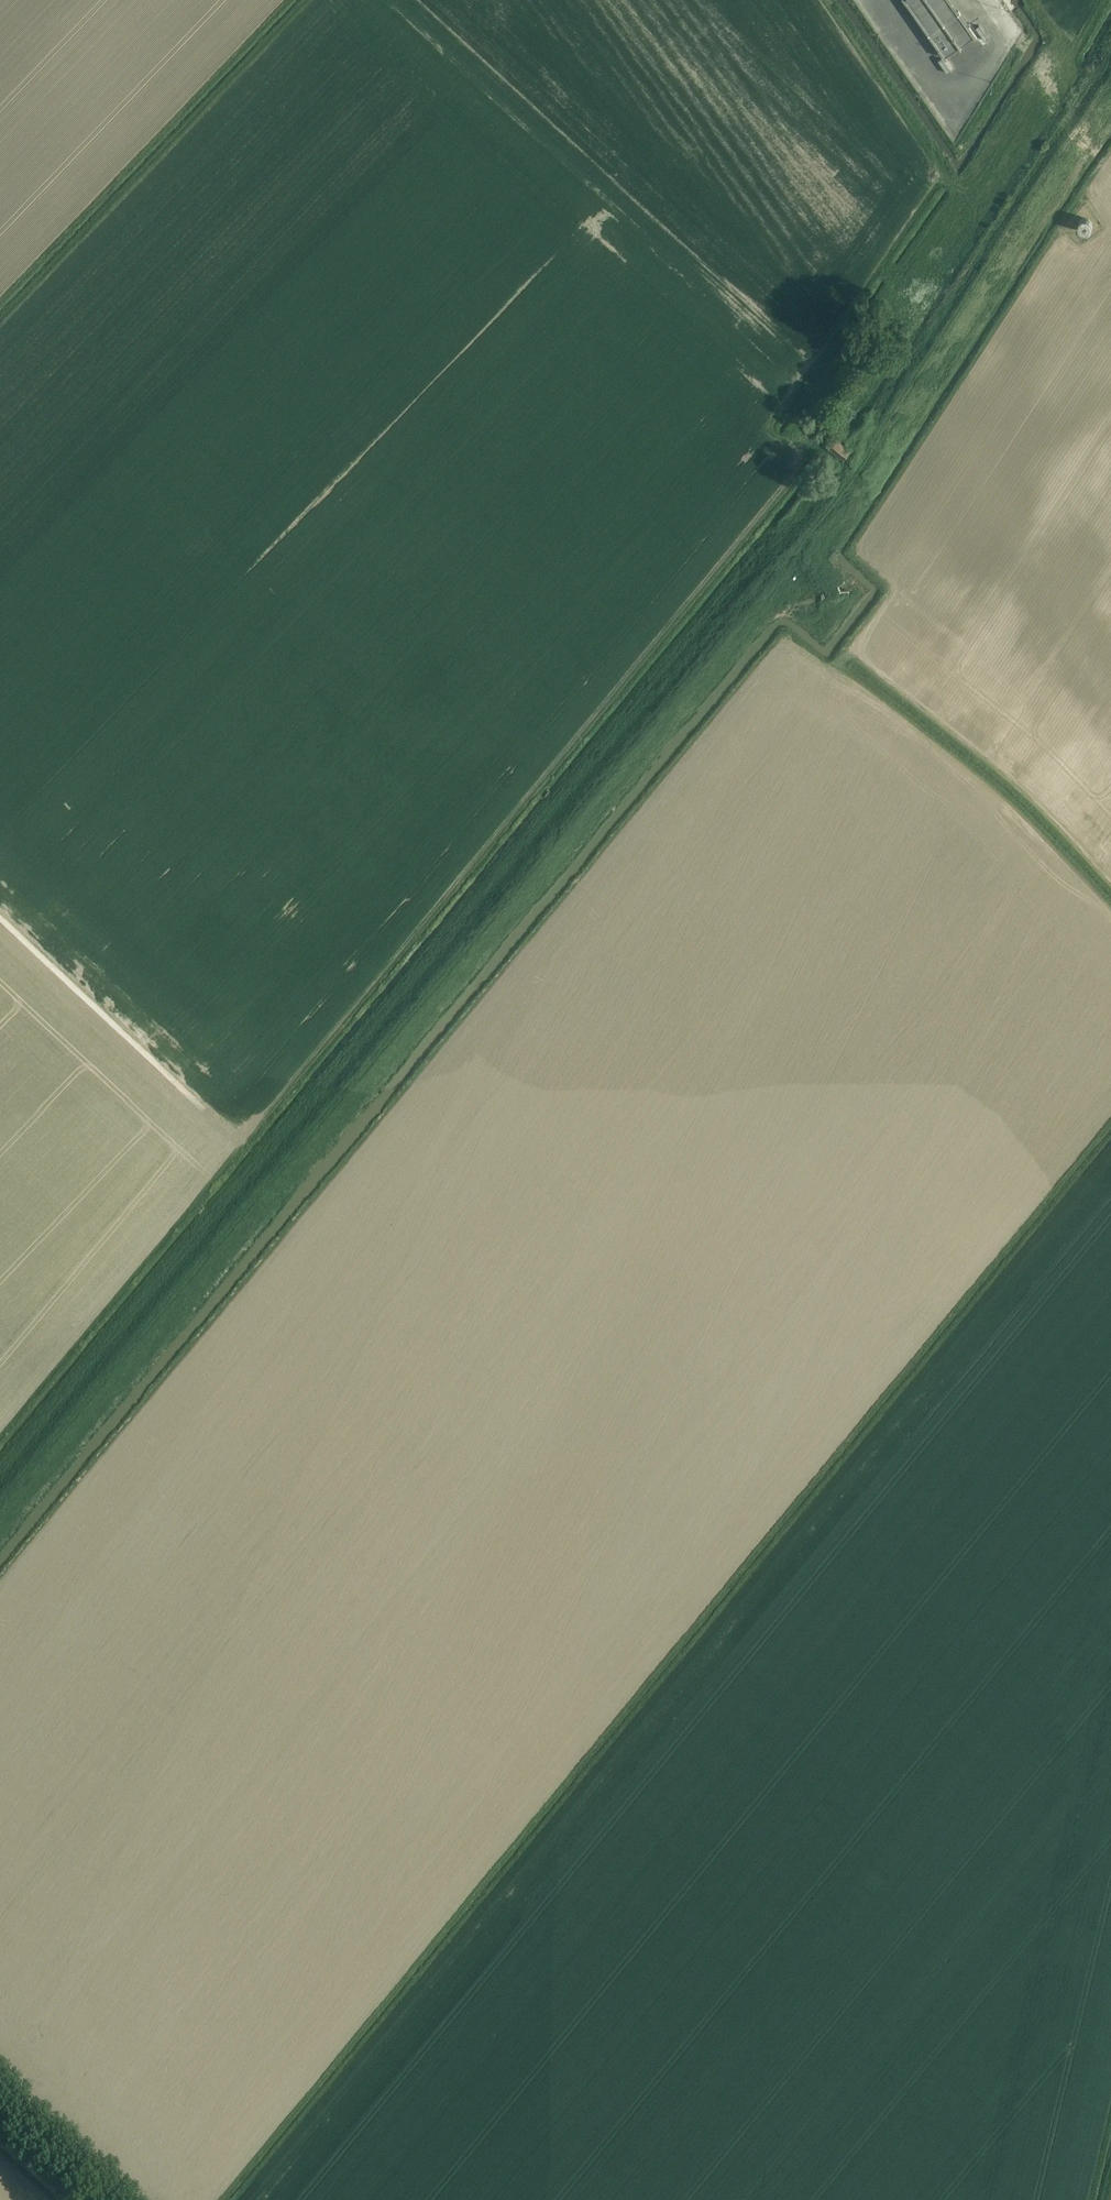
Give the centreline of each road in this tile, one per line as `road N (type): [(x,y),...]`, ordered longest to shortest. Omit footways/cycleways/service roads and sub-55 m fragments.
road 1 (track): [(1110,79),(856,460),(748,601),(0,1503)]

